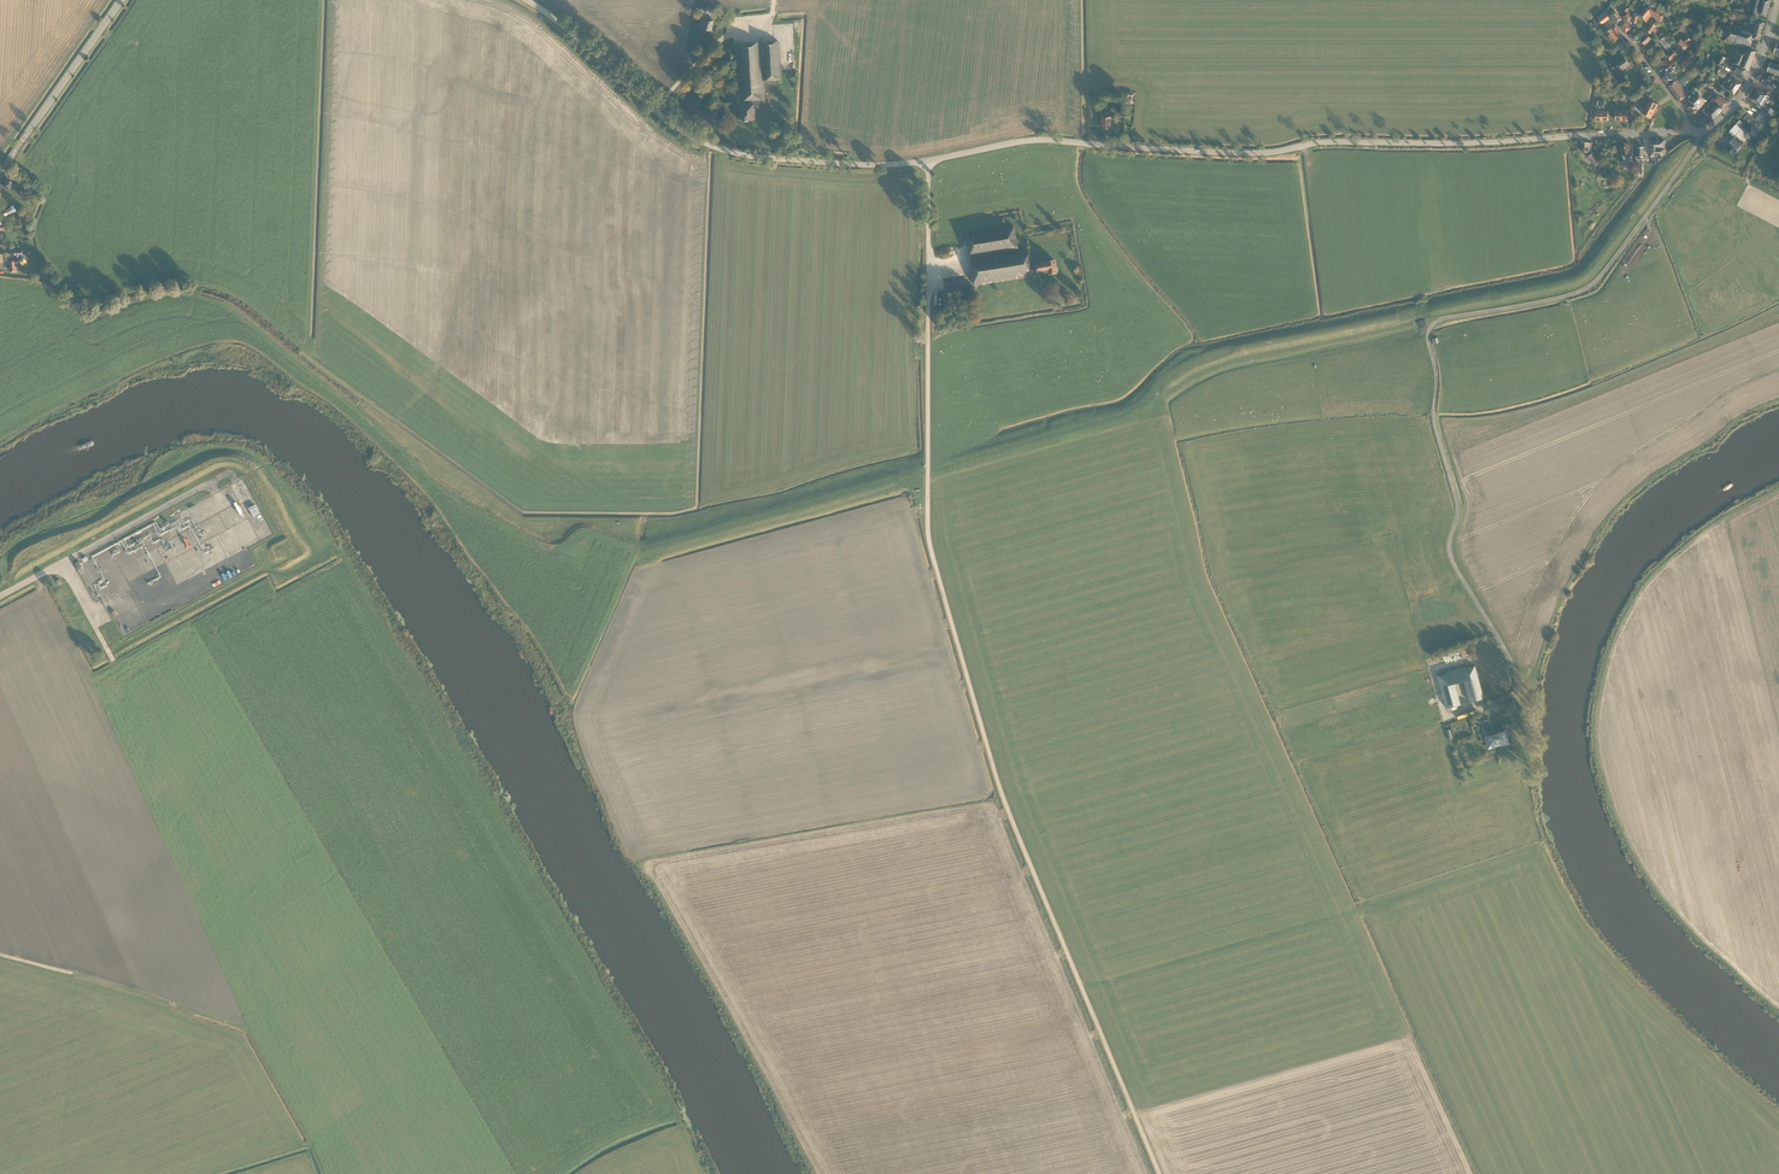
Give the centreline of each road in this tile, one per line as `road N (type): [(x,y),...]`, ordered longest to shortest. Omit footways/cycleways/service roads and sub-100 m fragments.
road 1 (tertiary): [(928,160),(1032,140),(1256,153),(1324,142),(1687,132)]
road 2 (tertiary): [(928,160),(875,165),(715,147),(653,109),(526,0)]
road 3 (secondary): [(0,173),(122,0)]
road 4 (tertiary): [(1687,132),(1711,130),(1744,90),(1775,0)]

